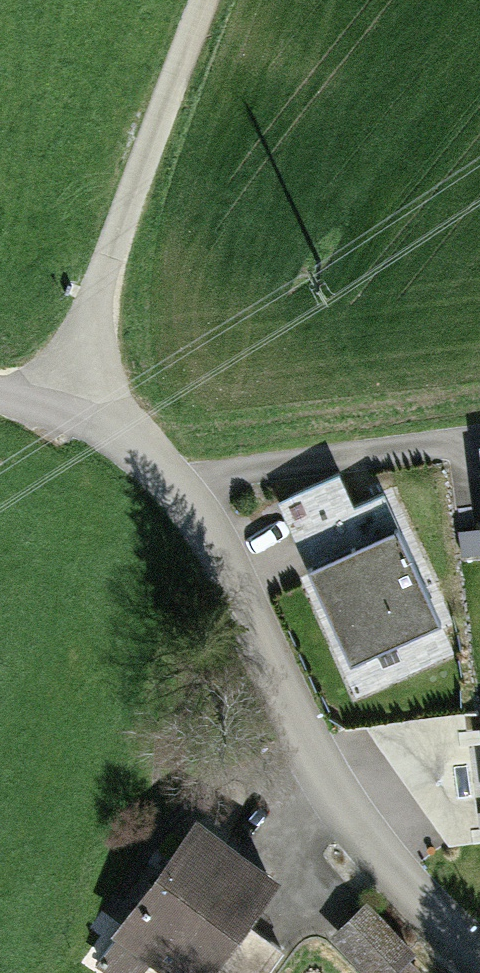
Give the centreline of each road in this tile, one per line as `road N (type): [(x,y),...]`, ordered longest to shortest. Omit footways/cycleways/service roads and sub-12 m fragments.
road 1 (residential): [(474,429),(246,451),(187,476),(211,564),(301,747)]
road 2 (track): [(221,0),(71,383)]
road 3 (residential): [(475,972),(403,909),(301,747)]
road 4 (track): [(71,383),(187,476)]

